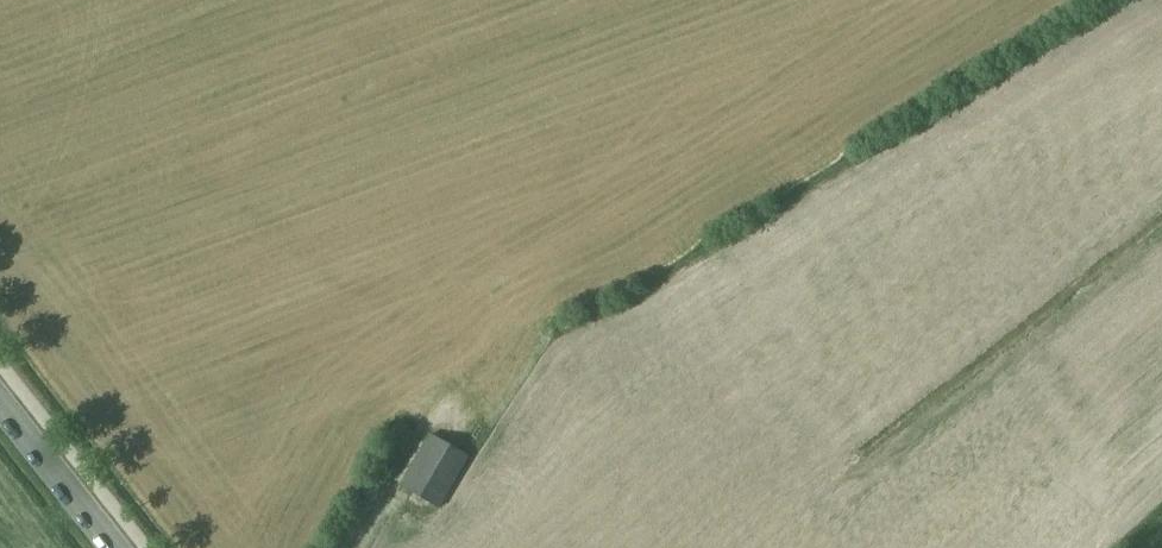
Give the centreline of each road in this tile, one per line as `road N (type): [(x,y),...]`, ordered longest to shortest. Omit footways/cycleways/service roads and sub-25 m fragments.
road 1 (tertiary): [(115,547),(0,403)]

